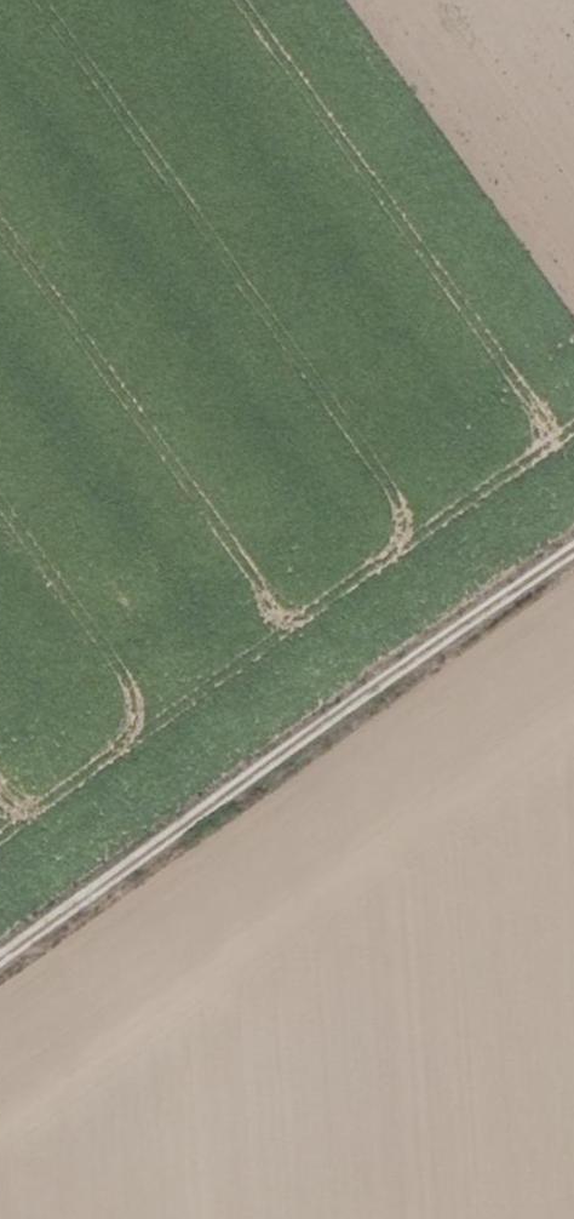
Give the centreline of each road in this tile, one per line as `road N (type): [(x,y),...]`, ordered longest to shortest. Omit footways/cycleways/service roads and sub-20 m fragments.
road 1 (track): [(573,555),(0,969)]

